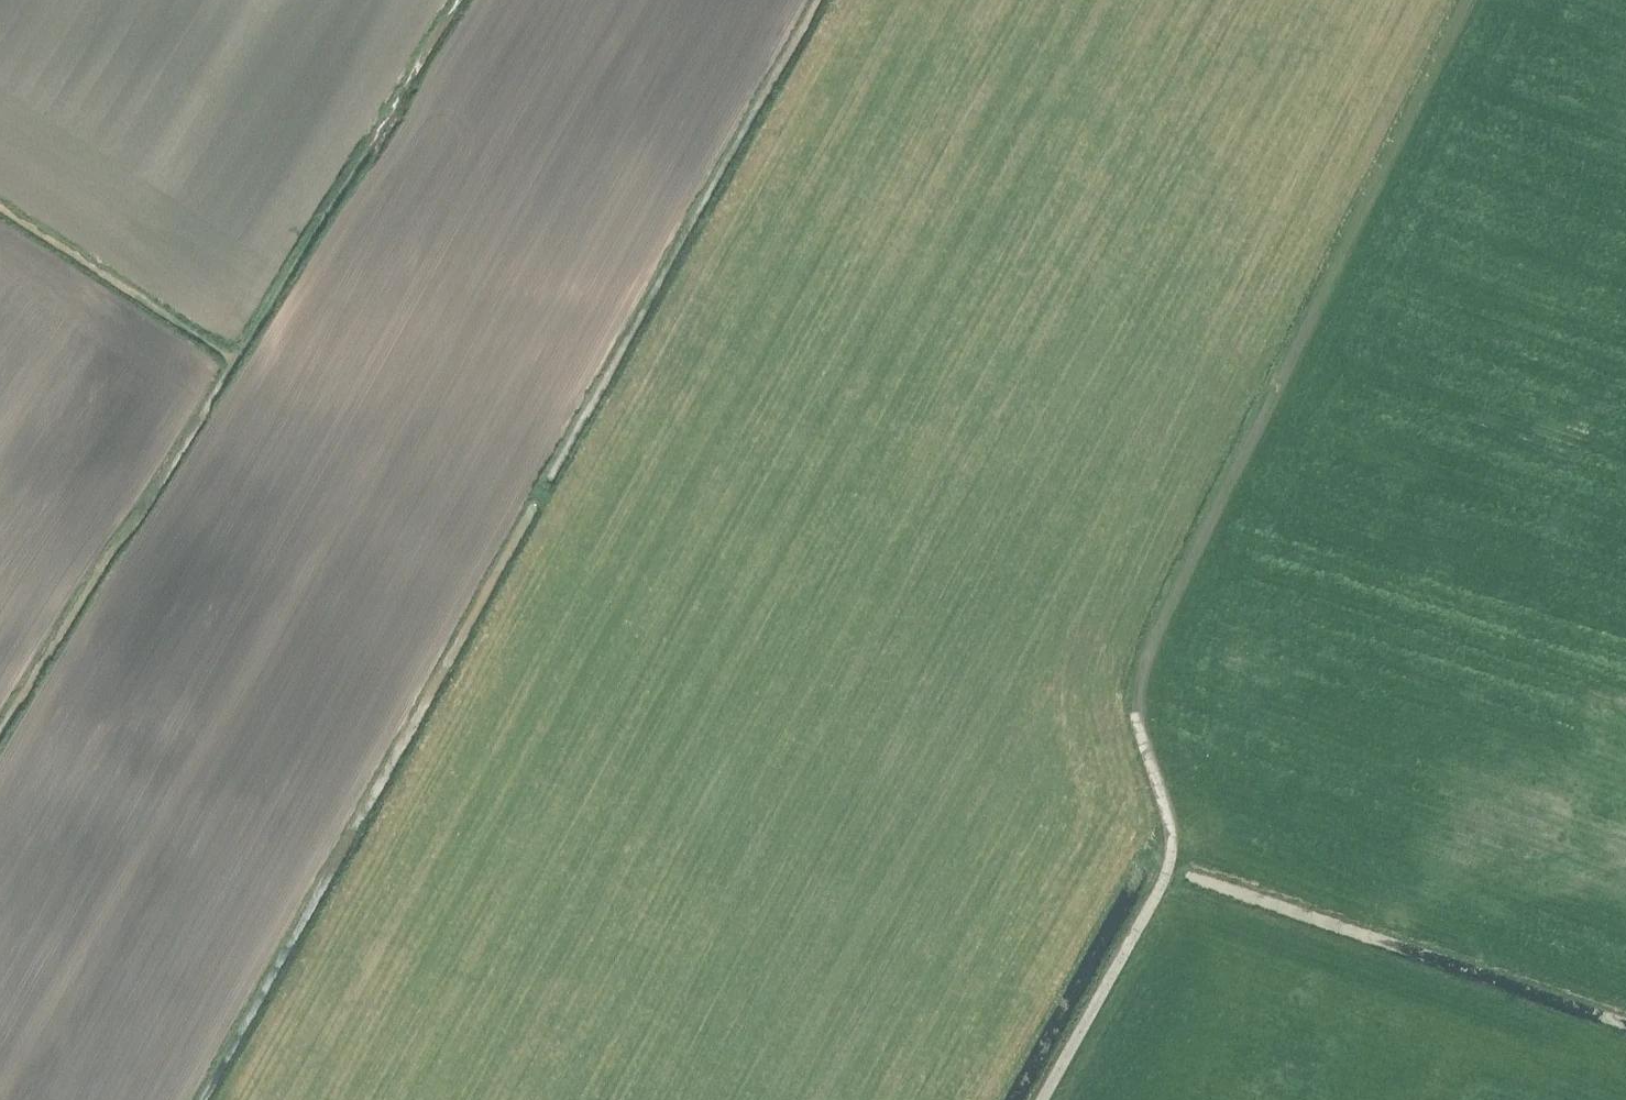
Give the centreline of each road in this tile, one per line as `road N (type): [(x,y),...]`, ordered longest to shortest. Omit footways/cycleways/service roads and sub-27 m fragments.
road 1 (track): [(1034,1099),(1147,898),(1164,849),(1160,810),(1132,732),(1129,698),(1140,659),(1465,0)]

